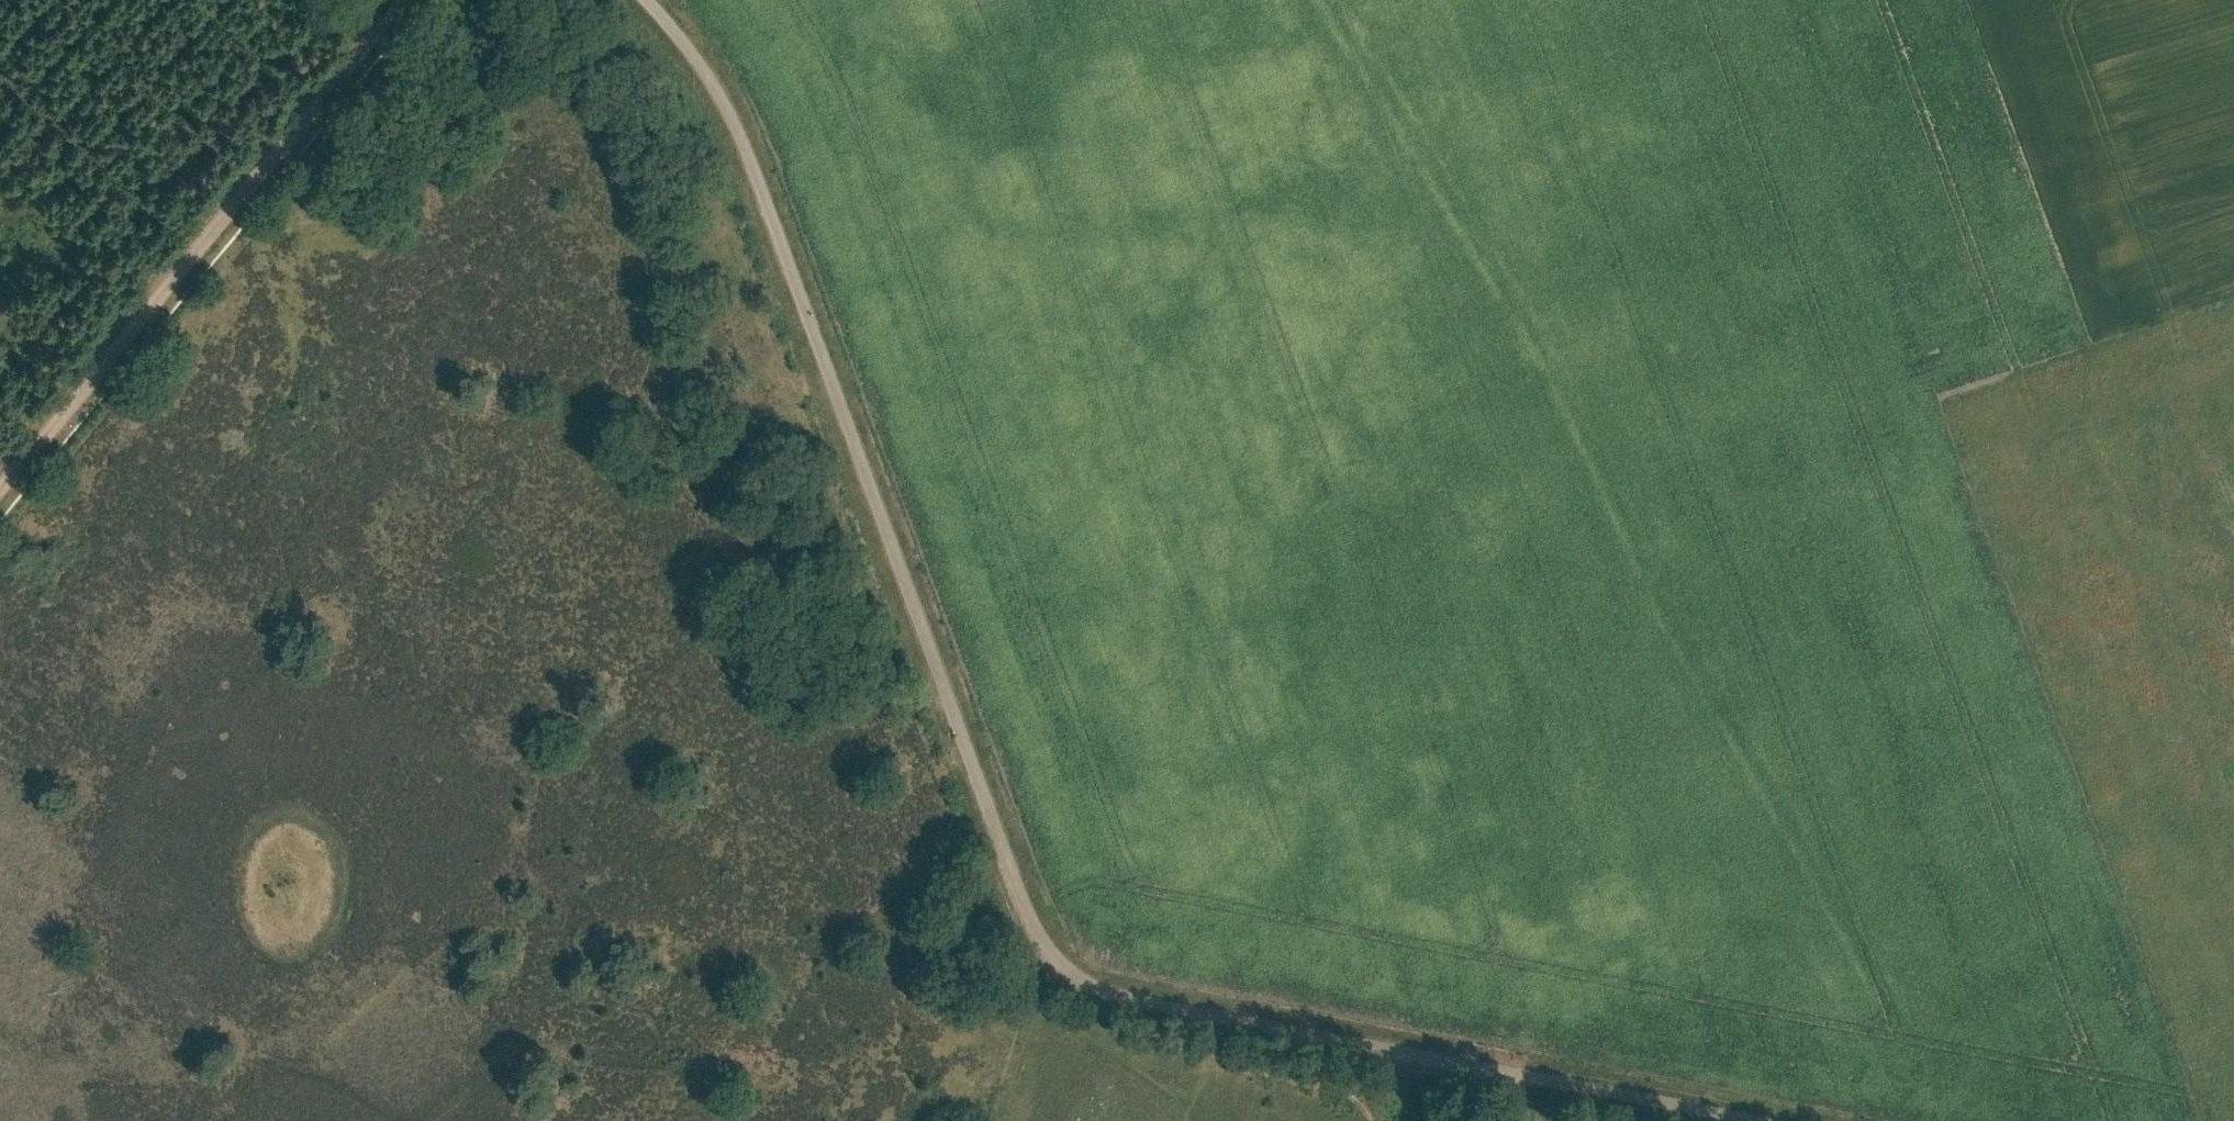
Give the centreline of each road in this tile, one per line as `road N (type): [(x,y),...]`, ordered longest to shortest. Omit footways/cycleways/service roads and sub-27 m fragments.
road 1 (unclassified): [(1762,1120),(1119,995),(1052,957),(742,145),(701,65),(645,0)]
road 2 (track): [(410,0),(0,494)]

